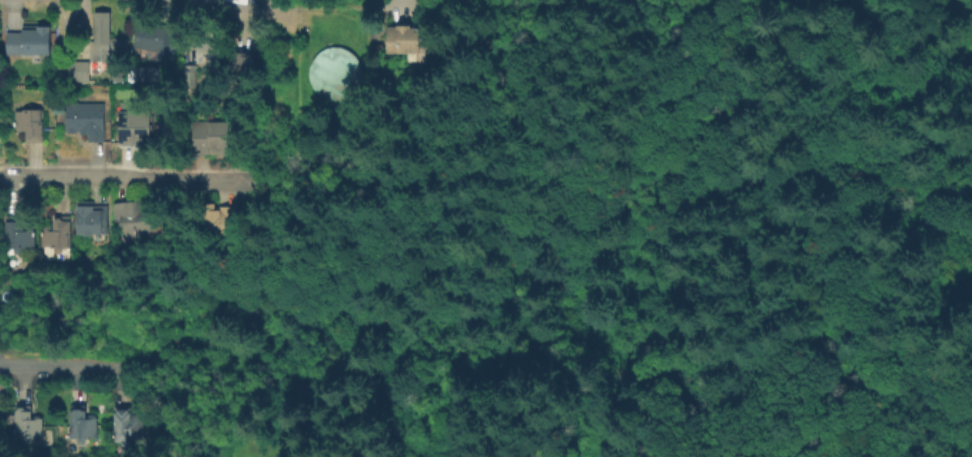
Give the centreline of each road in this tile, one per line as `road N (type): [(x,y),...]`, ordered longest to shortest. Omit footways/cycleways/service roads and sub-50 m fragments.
road 1 (residential): [(247,180),(0,178)]

